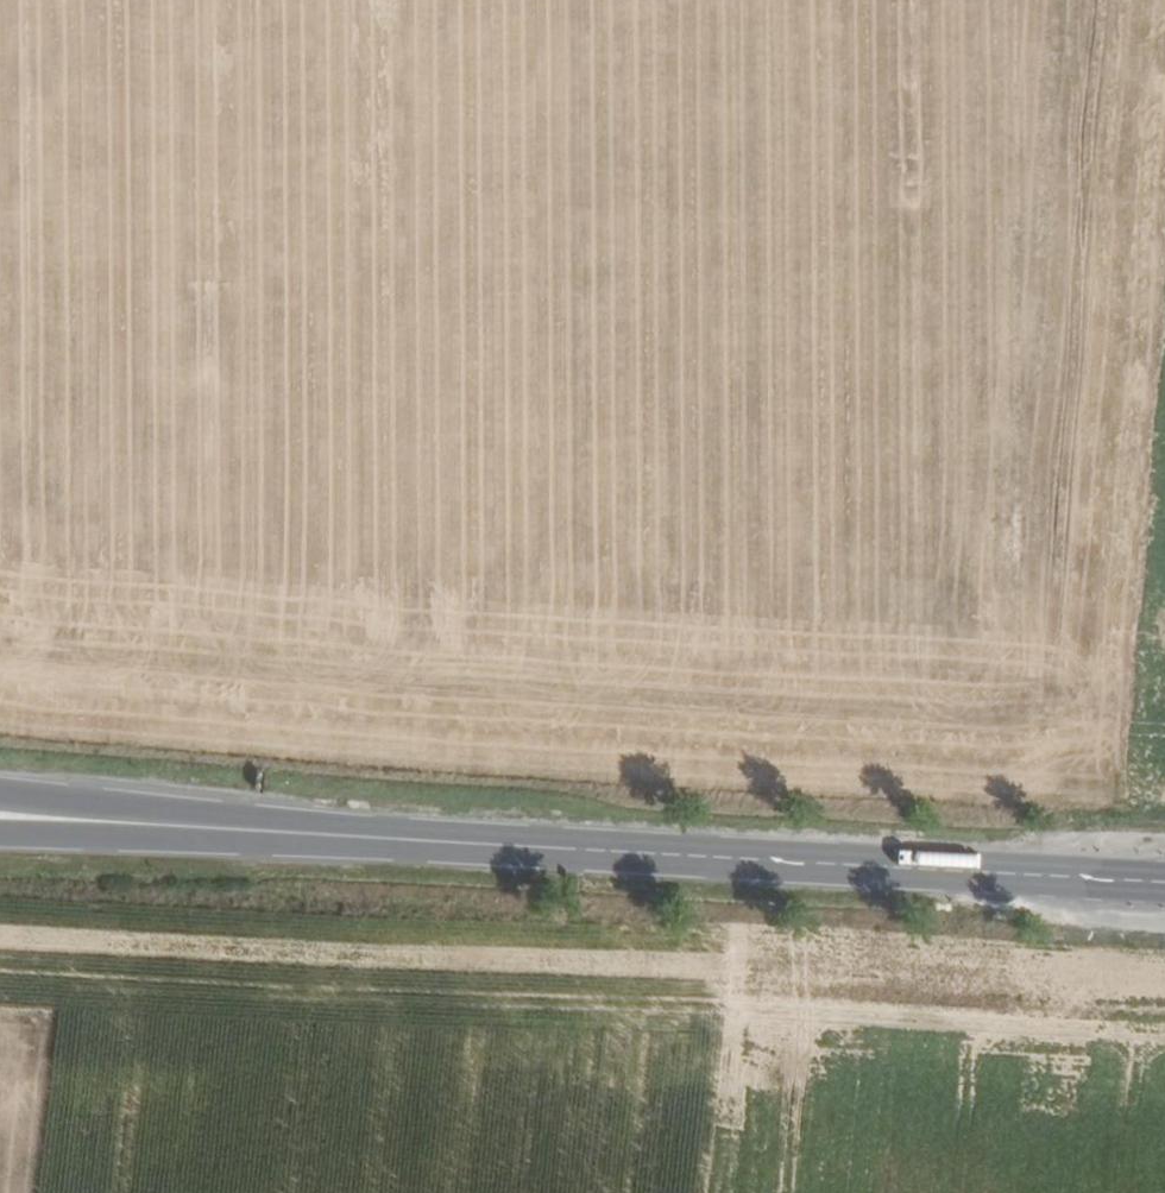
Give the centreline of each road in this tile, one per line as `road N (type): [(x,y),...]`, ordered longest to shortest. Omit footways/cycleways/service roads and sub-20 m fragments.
road 1 (primary): [(56,819),(1164,882)]

